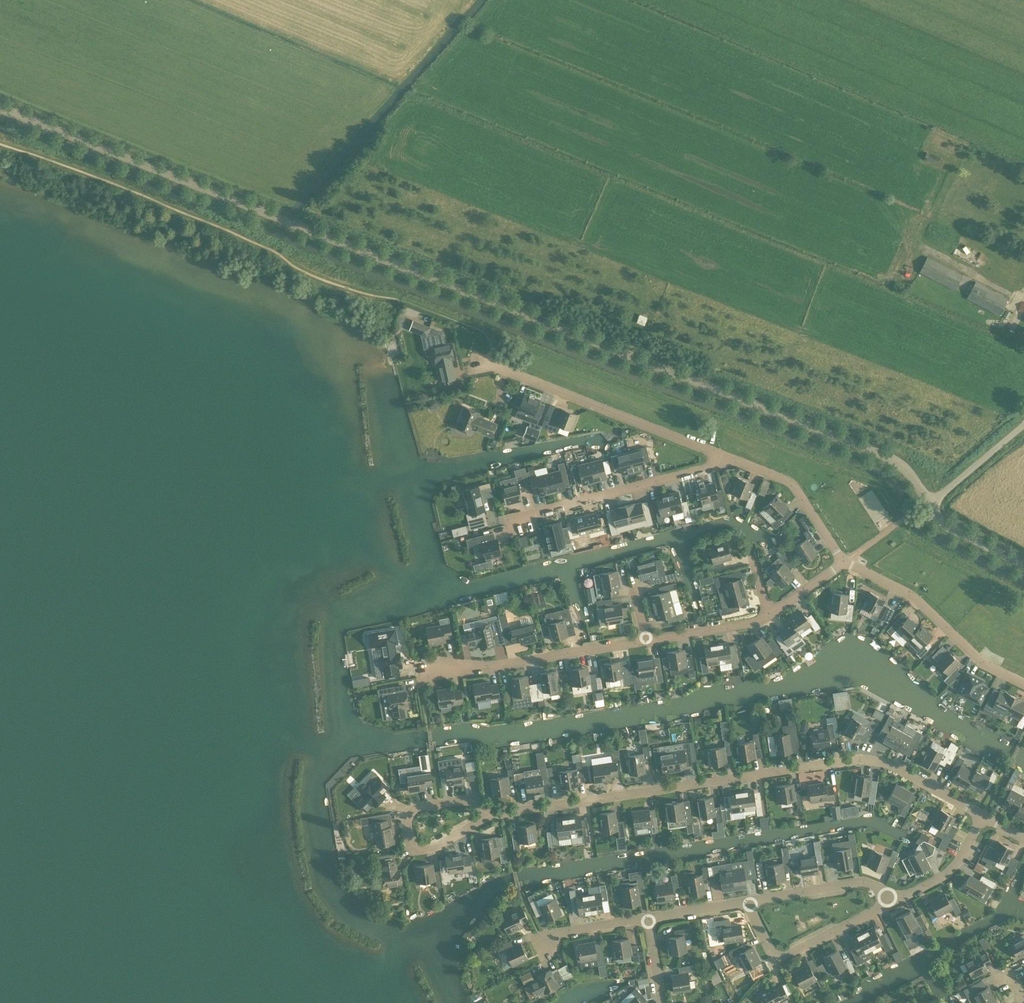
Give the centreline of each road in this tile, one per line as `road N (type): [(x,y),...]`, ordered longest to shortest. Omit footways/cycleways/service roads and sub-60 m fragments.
road 1 (unclassified): [(931,504),(898,464),(877,453),(0,110)]
road 2 (residential): [(982,817),(893,765),(856,759),(490,817)]
road 3 (residential): [(721,456),(482,361)]
road 4 (residential): [(421,677),(647,643)]
road 5 (residential): [(1023,685),(971,653),(920,602),(842,562)]
road 6 (residential): [(515,519),(694,473),(721,456)]
road 7 (residential): [(748,903),(781,959),(900,899)]
road 8 (residential): [(490,817),(425,851),(411,847),(402,829),(416,808),(472,801)]
road 9 (residential): [(842,562),(793,486),(721,456)]
road 10 (residential): [(900,899),(848,885),(748,903)]
road 11 (residential): [(647,643),(771,617)]
road 12 (unclassified): [(931,504),(1023,425)]
road 13 (residential): [(900,899),(946,875),(982,817)]

